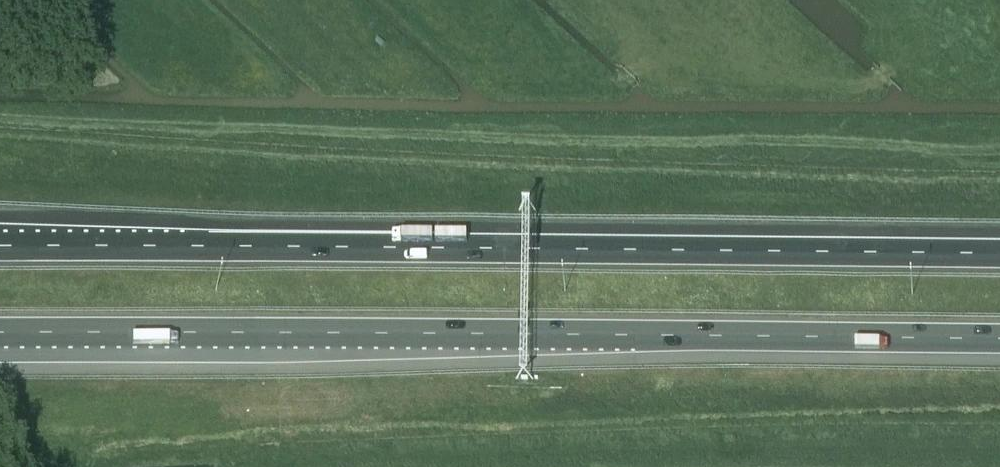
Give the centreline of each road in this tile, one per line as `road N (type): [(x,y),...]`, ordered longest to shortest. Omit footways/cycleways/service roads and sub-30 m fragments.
road 1 (motorway): [(999,253),(0,247)]
road 2 (motorway): [(0,333),(999,339)]

